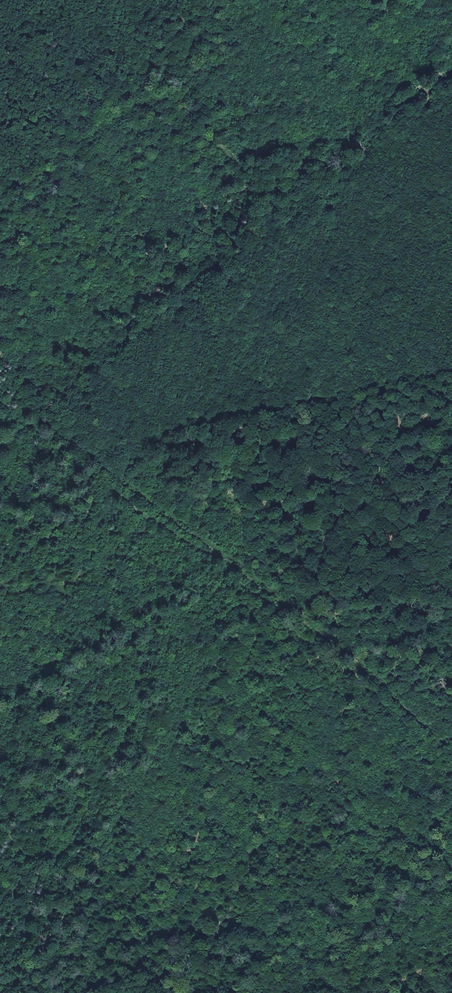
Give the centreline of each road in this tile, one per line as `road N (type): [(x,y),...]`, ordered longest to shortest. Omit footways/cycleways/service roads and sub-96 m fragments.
road 1 (track): [(210,0),(0,198)]

